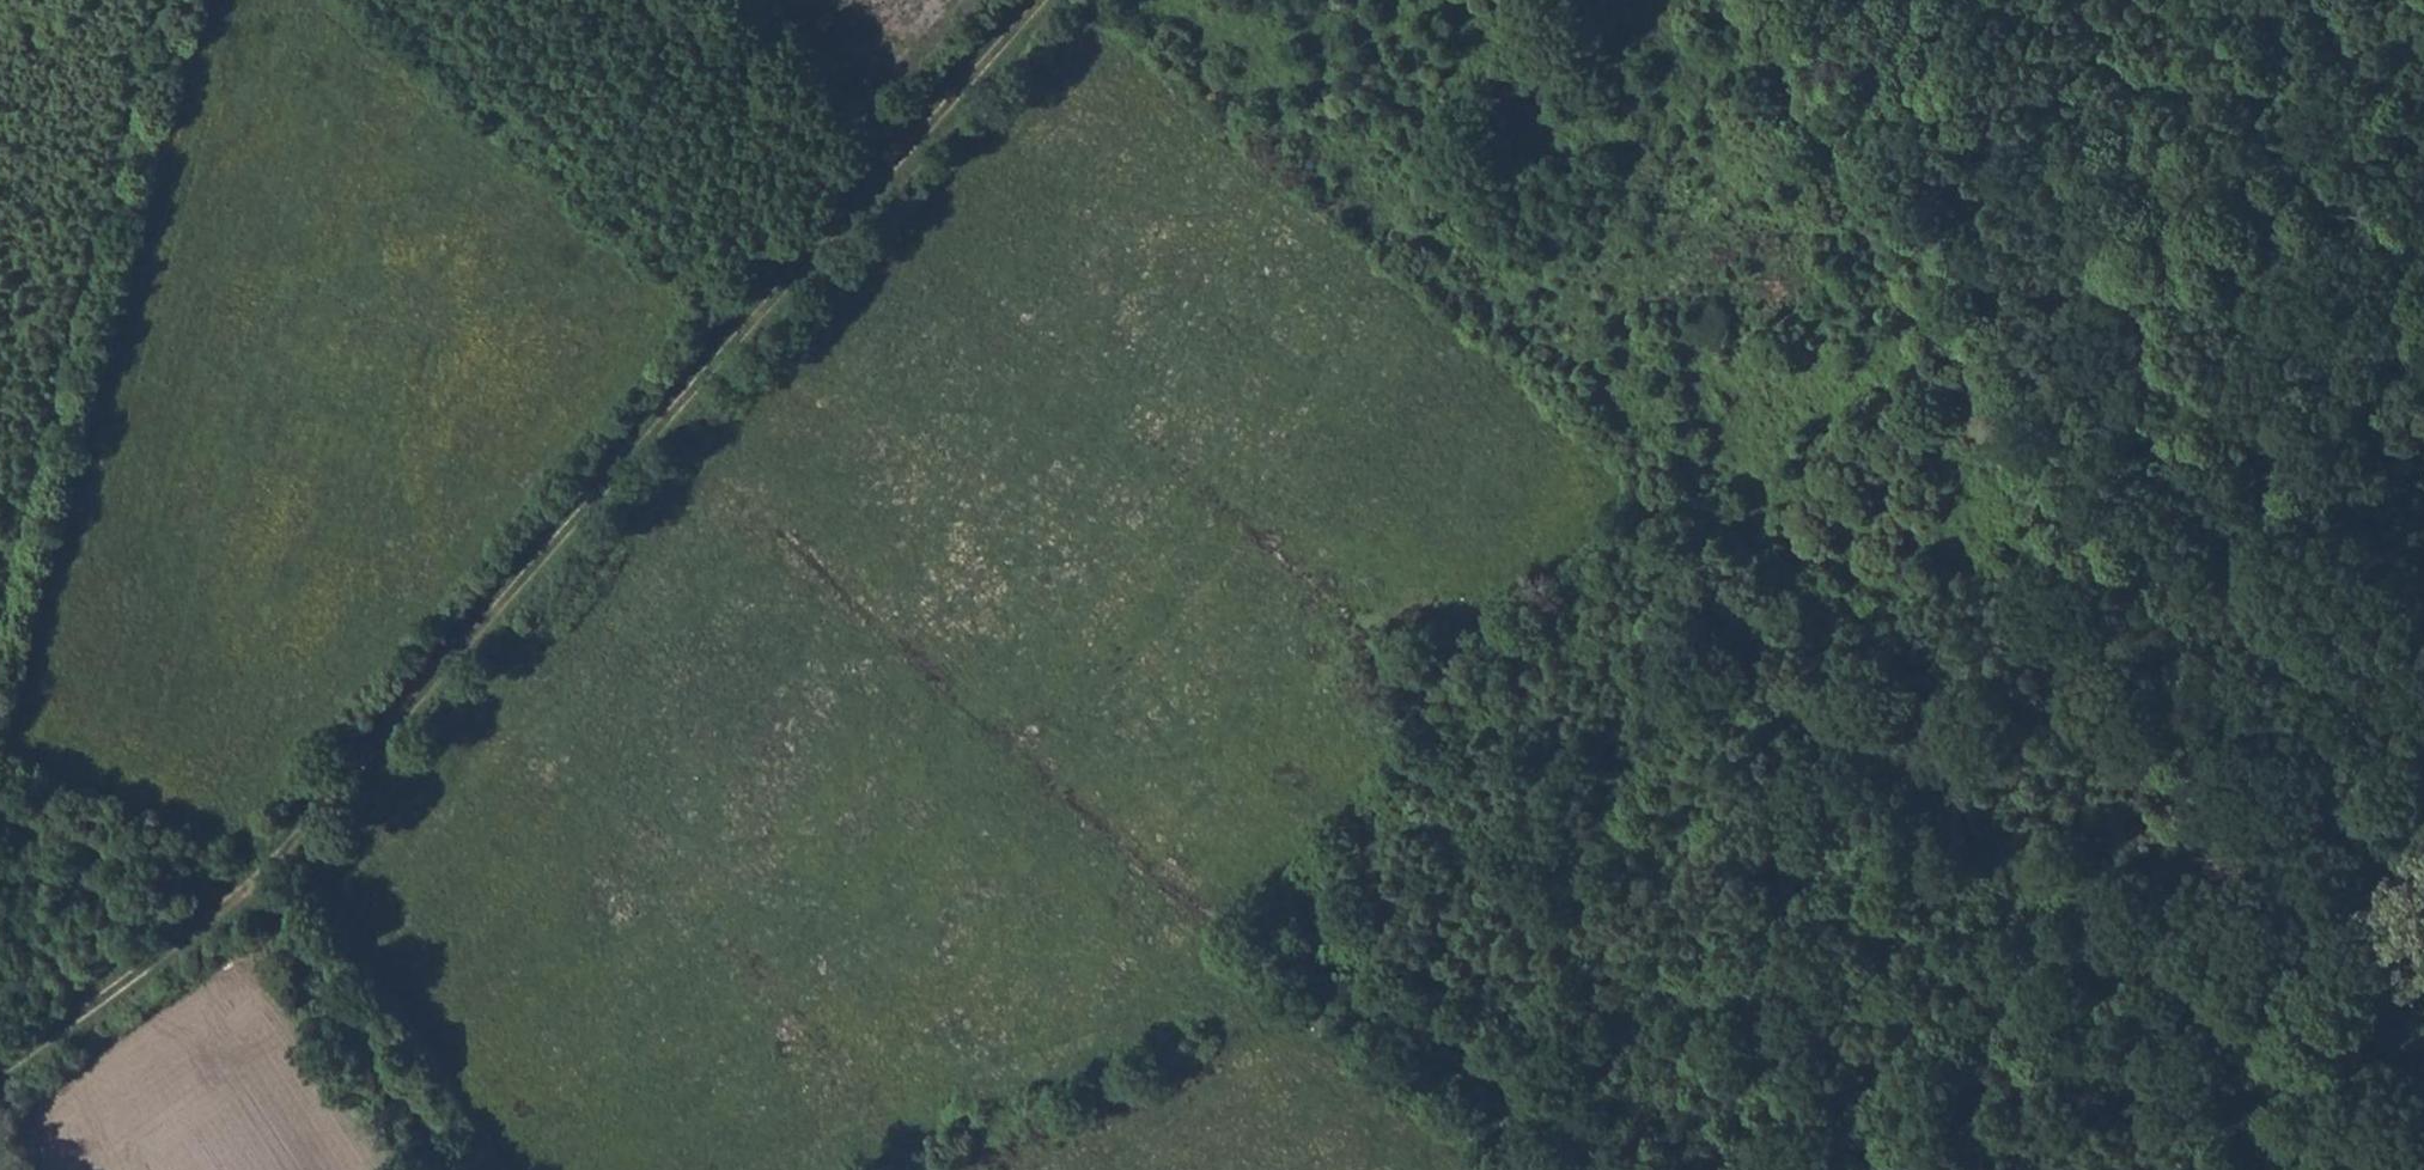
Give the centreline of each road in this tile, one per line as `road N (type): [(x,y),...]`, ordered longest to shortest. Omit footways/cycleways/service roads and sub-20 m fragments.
road 1 (track): [(1042,0),(261,881)]
road 2 (track): [(454,1169),(261,881)]
road 3 (track): [(261,881),(0,1076)]
road 4 (track): [(261,881),(235,865),(0,819)]

